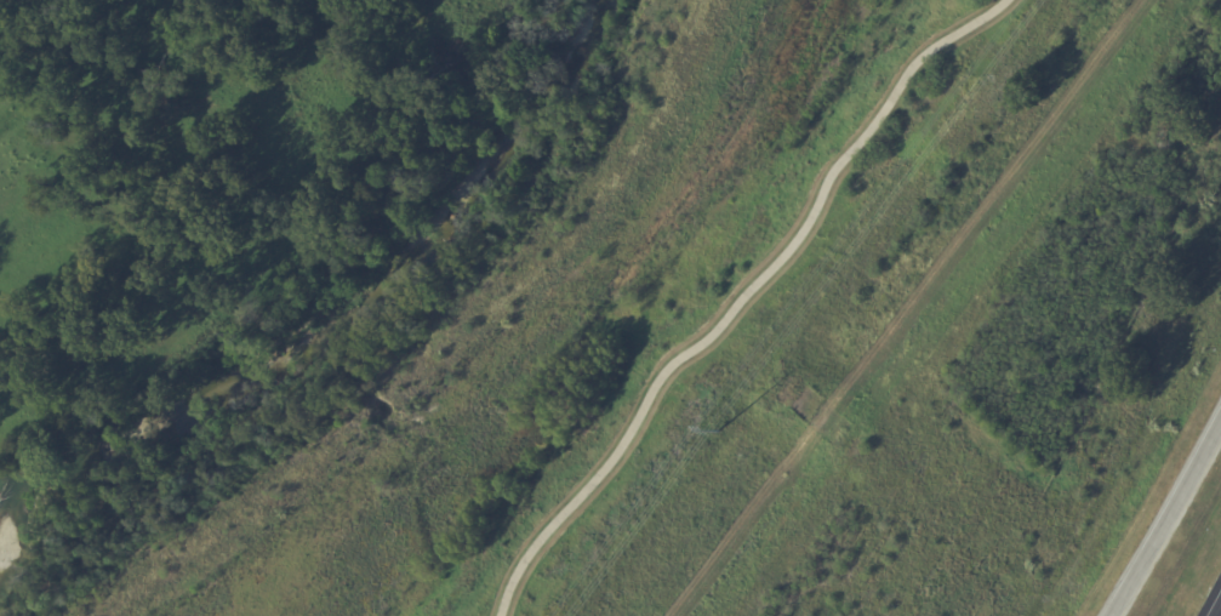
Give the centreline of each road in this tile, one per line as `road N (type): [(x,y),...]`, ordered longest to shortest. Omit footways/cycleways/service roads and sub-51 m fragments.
road 1 (tertiary): [(1220,425),(1115,615)]

